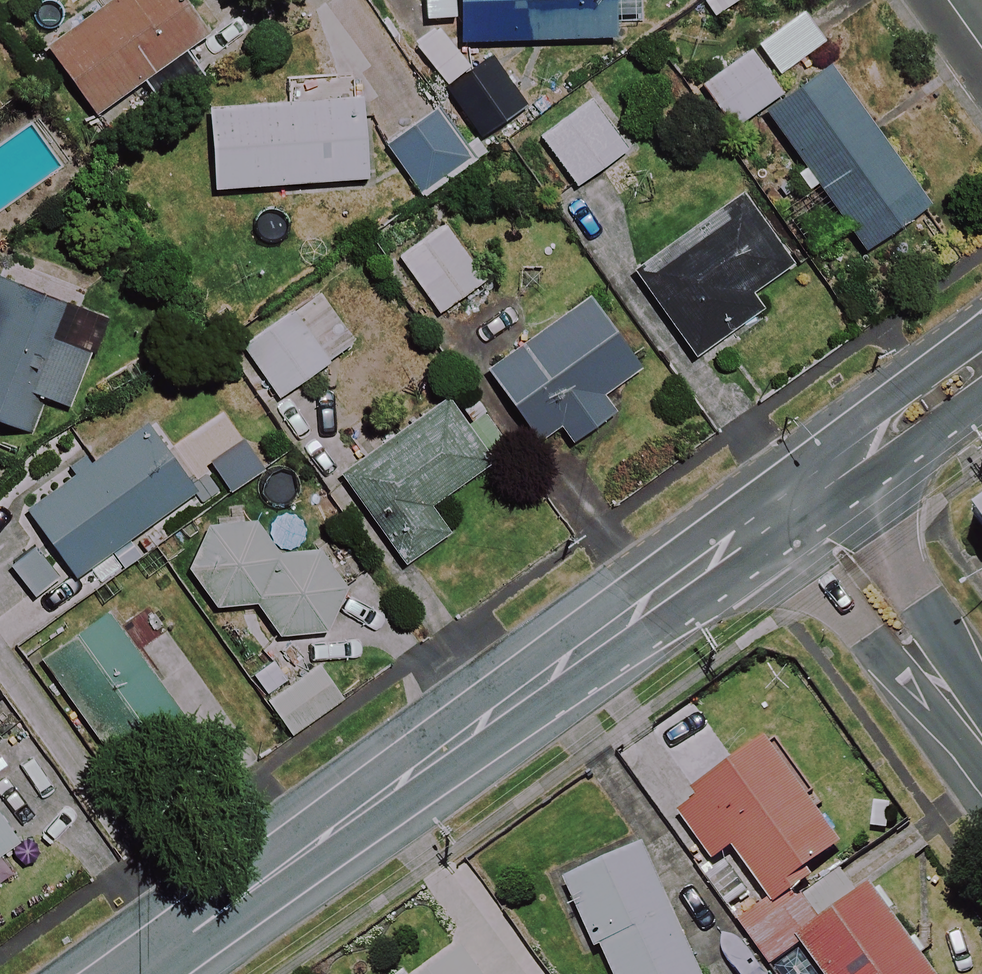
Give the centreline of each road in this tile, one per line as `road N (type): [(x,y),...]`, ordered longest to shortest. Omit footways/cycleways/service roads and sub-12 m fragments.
road 1 (tertiary): [(143,973),(803,505)]
road 2 (tertiary): [(981,744),(803,505)]
road 3 (tertiary): [(803,505),(981,369)]

